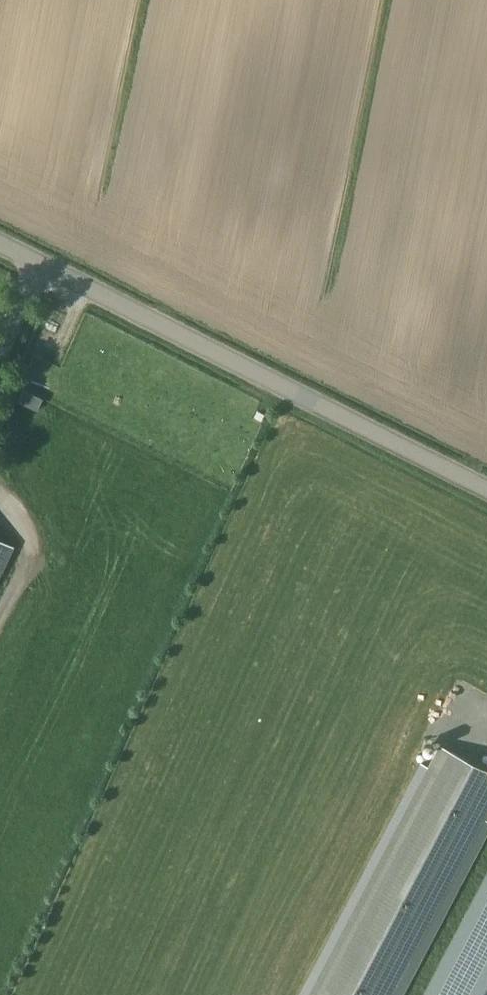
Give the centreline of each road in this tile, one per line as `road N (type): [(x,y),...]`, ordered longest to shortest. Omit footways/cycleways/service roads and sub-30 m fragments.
road 1 (unclassified): [(486,492),(0,245)]

